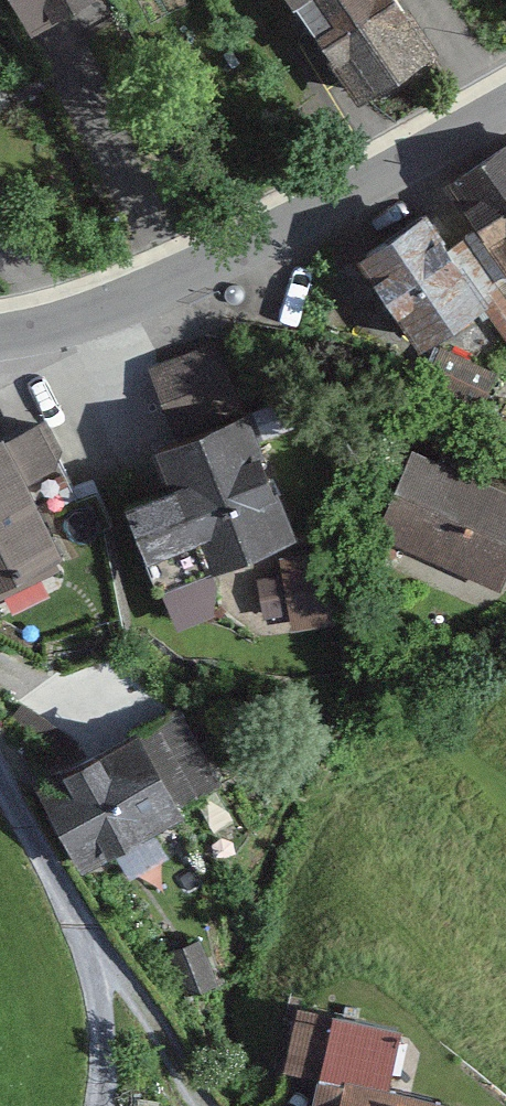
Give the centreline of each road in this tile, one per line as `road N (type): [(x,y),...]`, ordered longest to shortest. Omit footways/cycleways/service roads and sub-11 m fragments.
road 1 (unclassified): [(505,95),(265,237),(194,270),(35,322),(0,325)]

